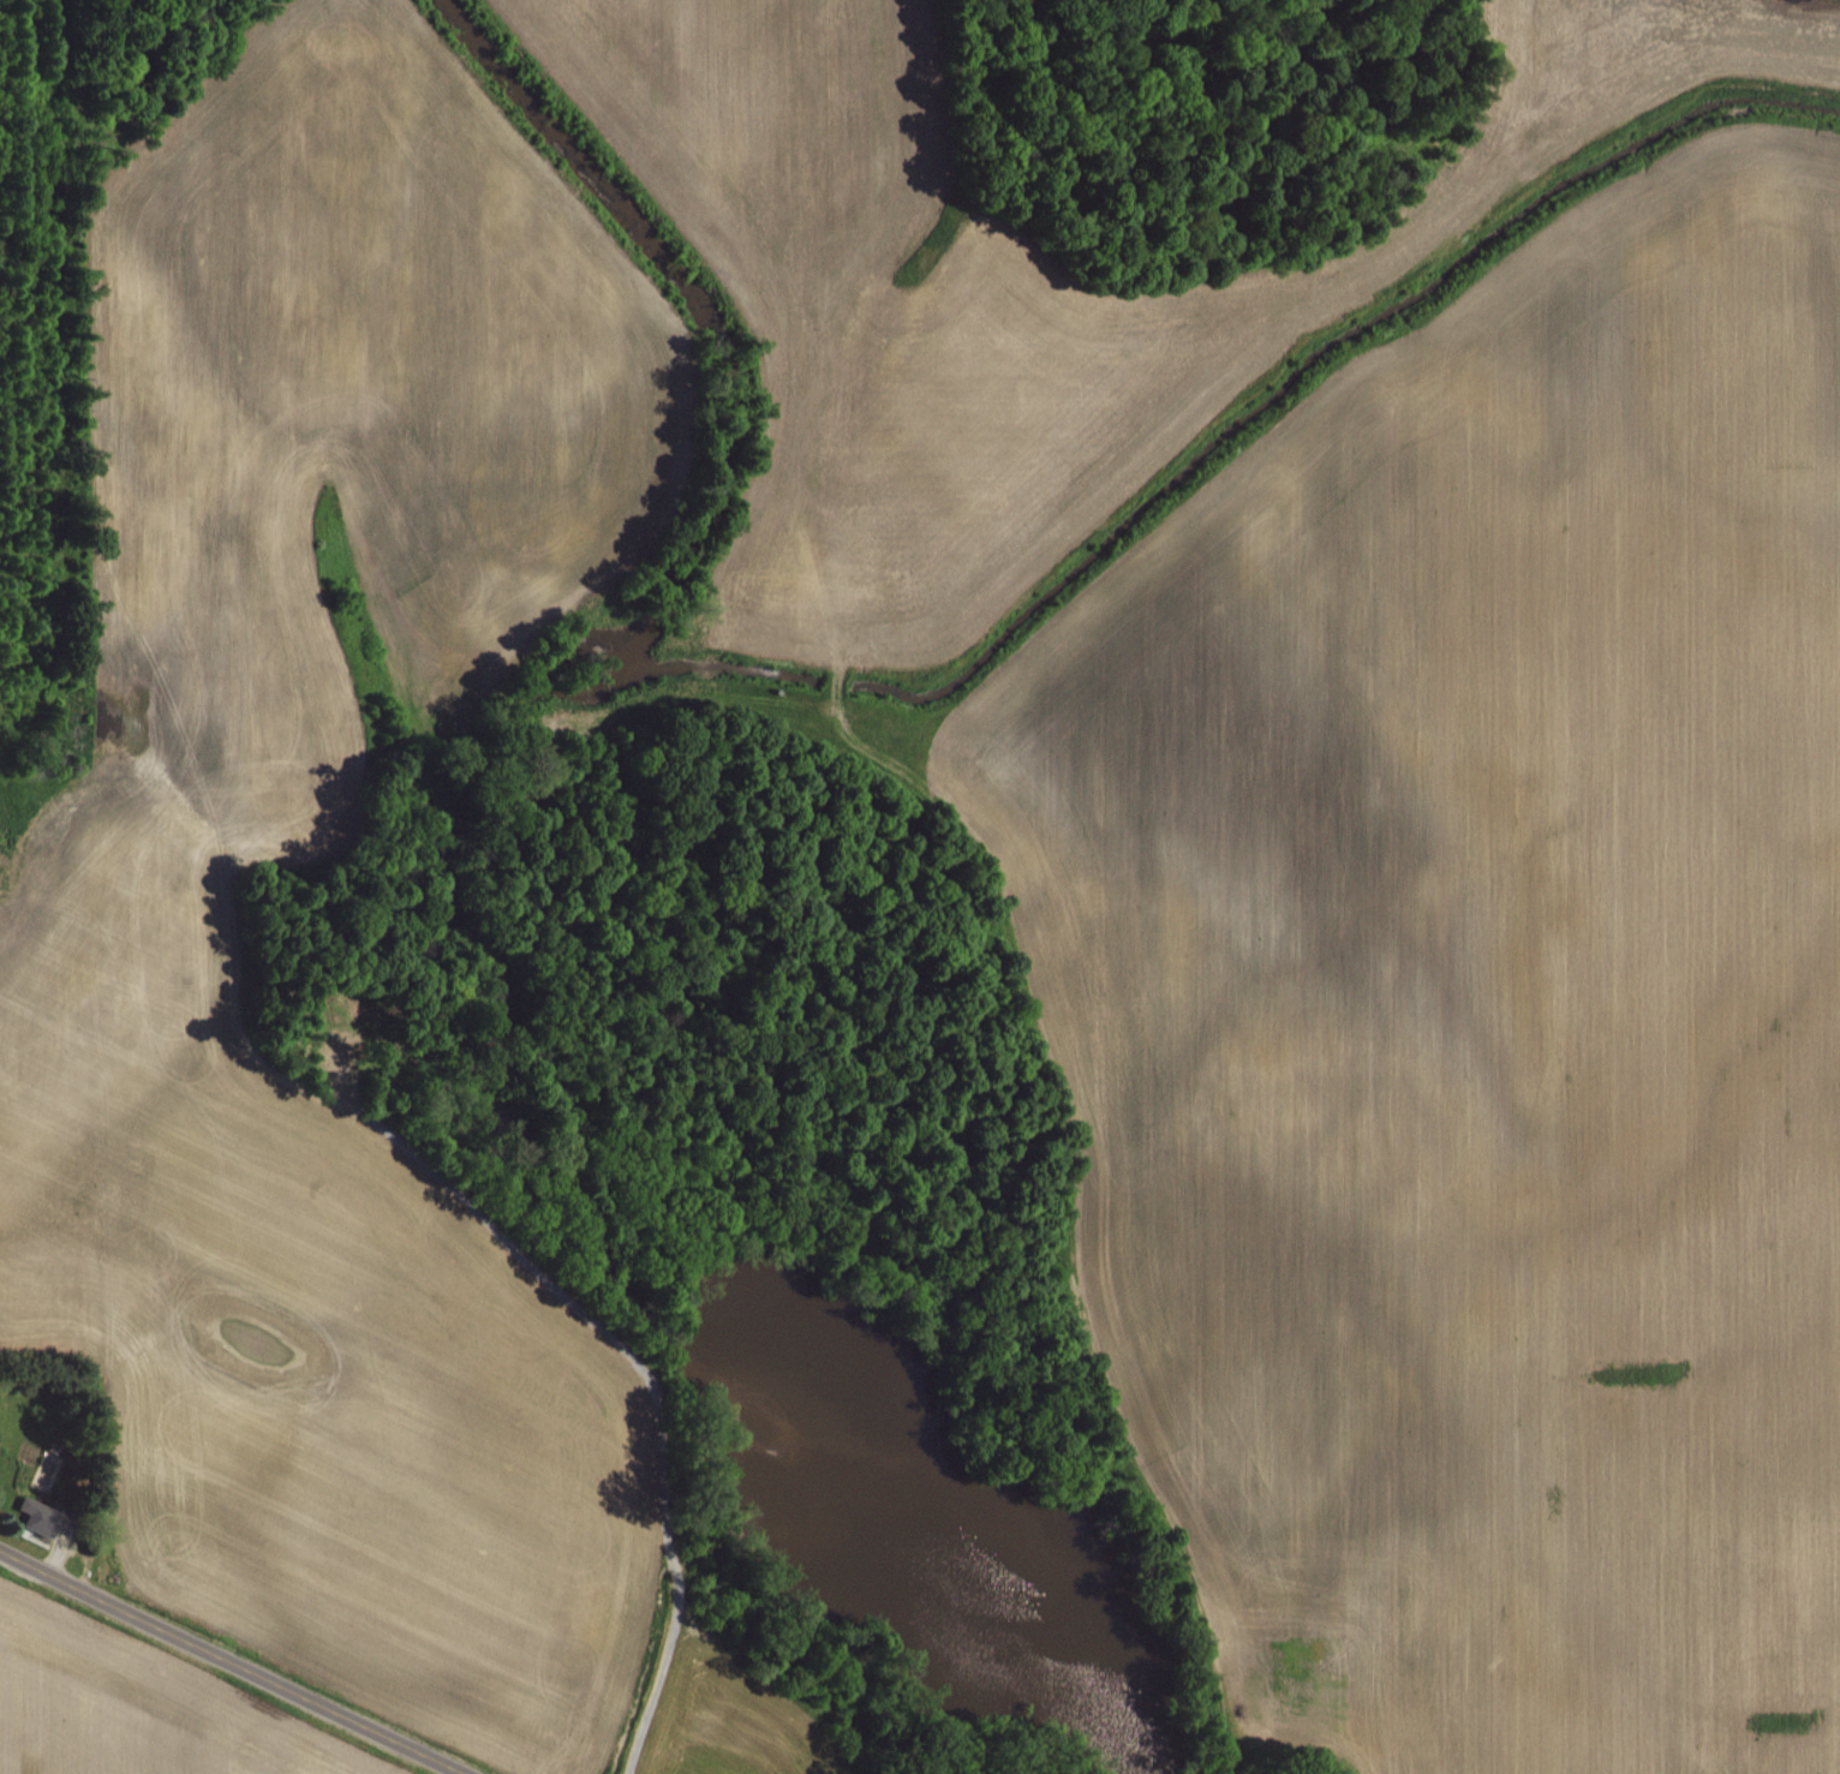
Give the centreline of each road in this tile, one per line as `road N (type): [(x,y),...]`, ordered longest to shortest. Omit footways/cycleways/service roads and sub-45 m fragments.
road 1 (tertiary): [(0,1550),(467,1773)]

